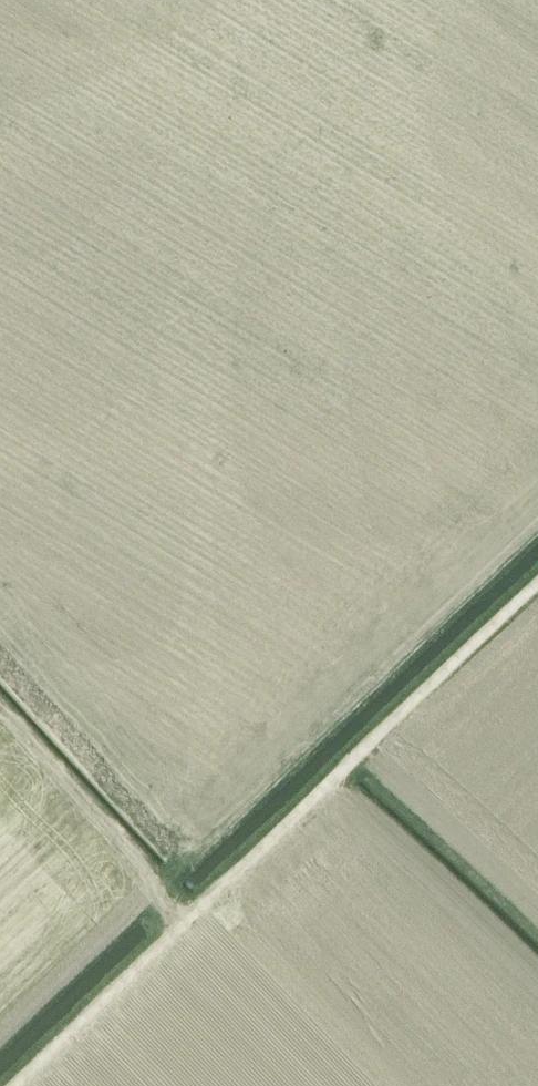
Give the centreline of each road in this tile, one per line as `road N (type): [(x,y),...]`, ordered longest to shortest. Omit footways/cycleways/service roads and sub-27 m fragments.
road 1 (track): [(17,1085),(537,585)]

